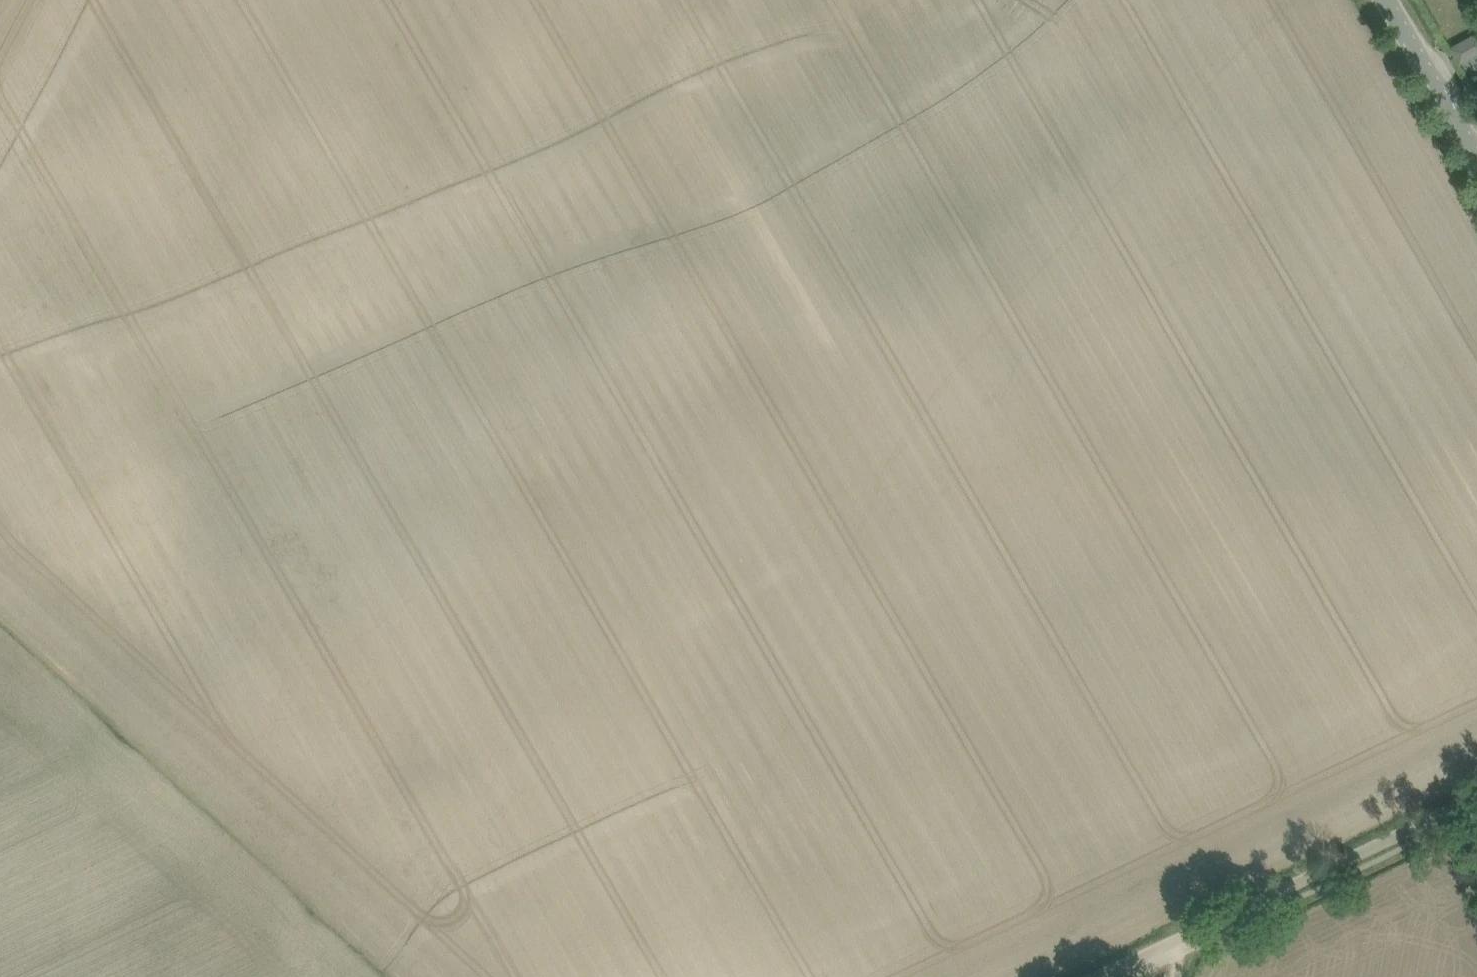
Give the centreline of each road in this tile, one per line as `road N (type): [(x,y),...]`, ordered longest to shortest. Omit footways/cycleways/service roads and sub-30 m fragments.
road 1 (unclassified): [(1476,798),(1097,976)]
road 2 (unclassified): [(1476,158),(1385,0)]

